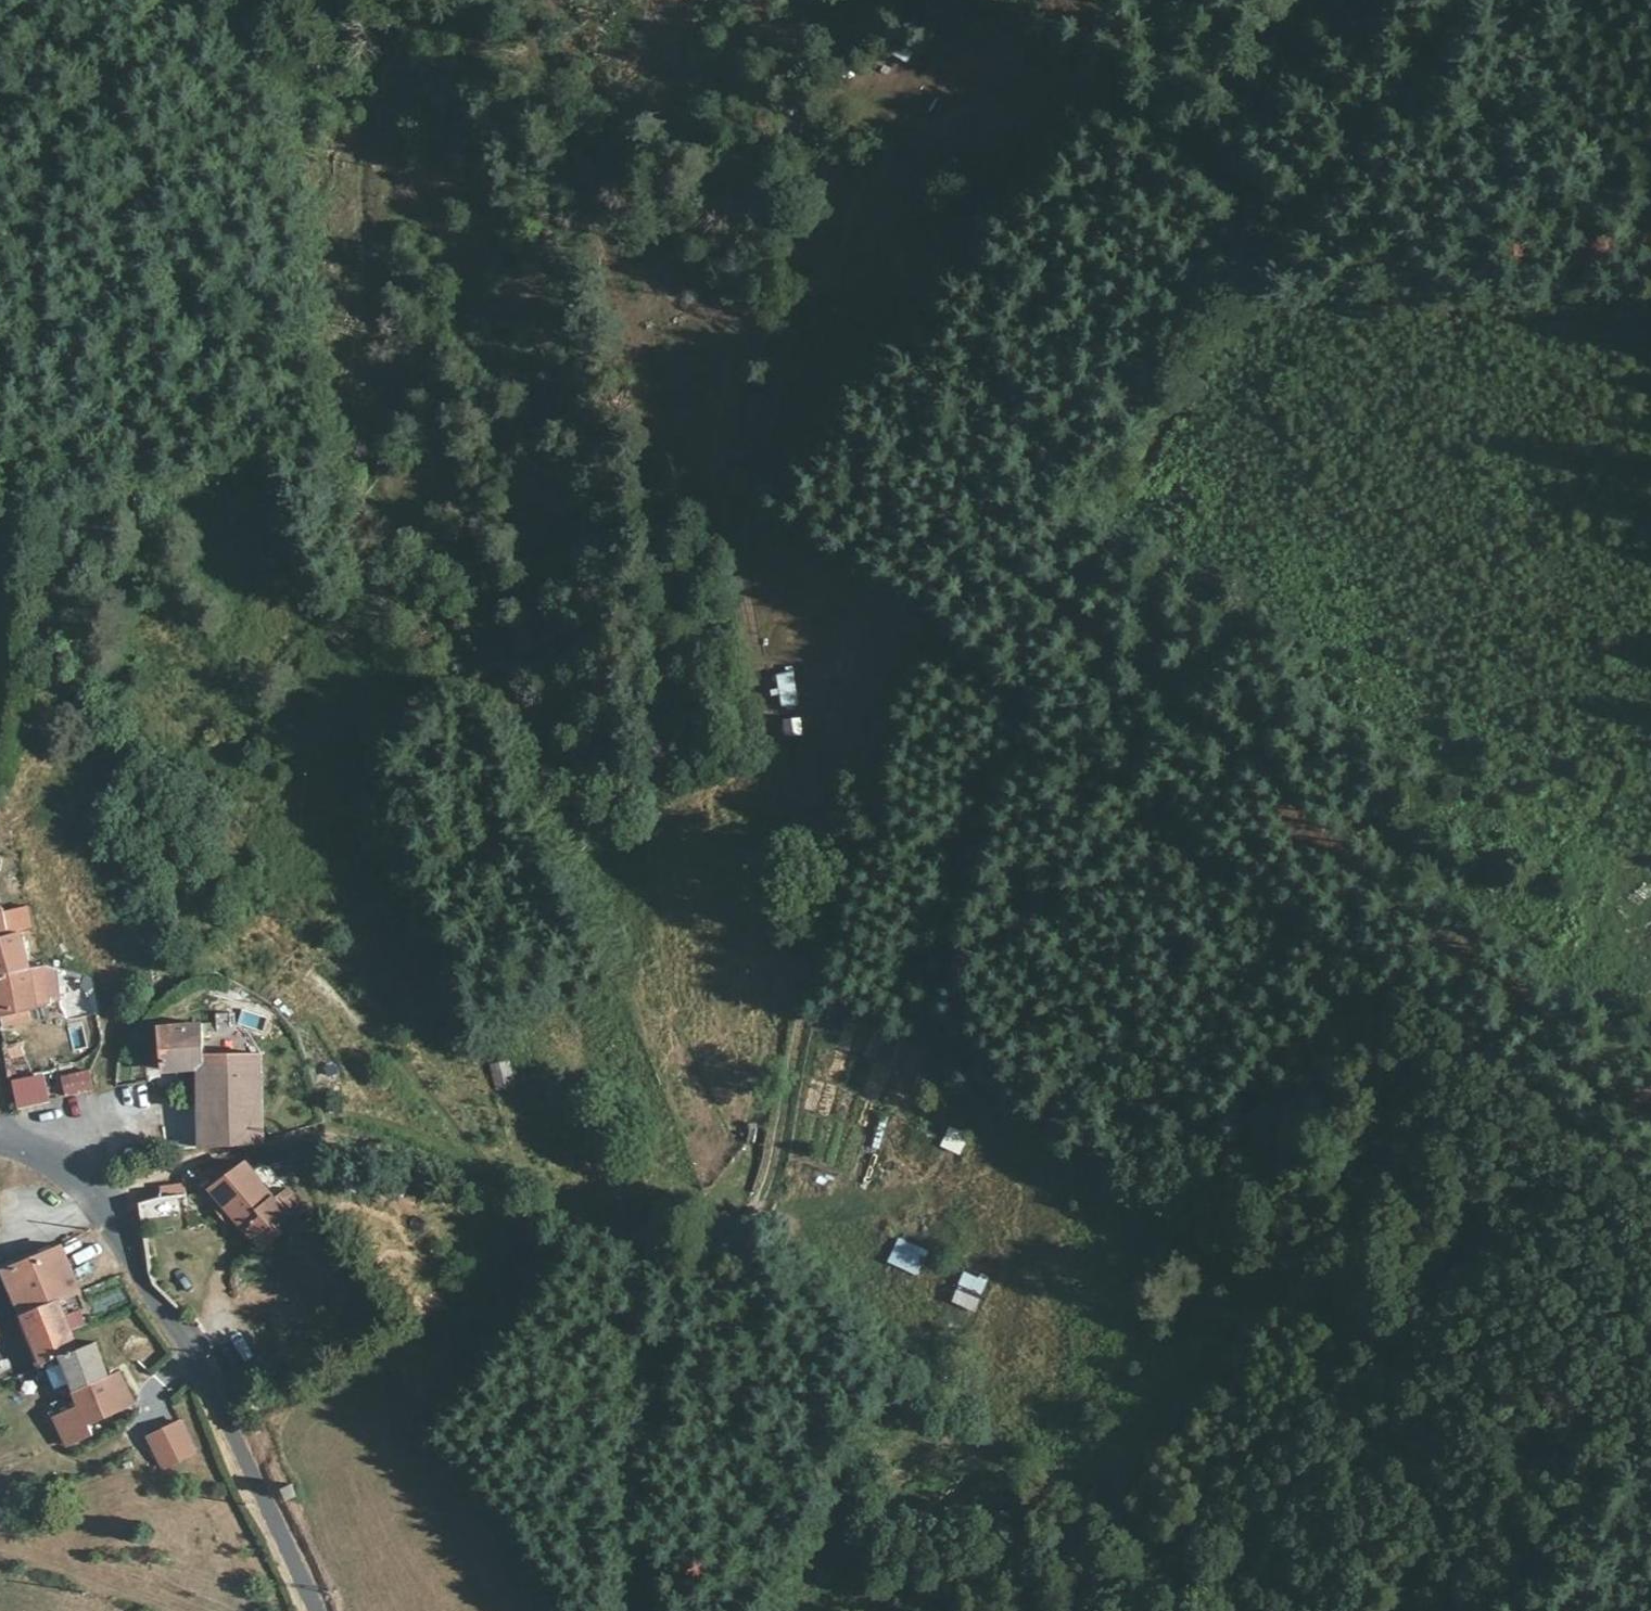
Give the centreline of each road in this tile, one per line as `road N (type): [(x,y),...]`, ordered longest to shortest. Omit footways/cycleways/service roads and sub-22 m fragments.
road 1 (track): [(95,1198),(305,1134),(381,1143),(482,1189),(710,1237),(769,1187),(886,693),(1203,409),(1505,0)]
road 2 (unclassified): [(0,1133),(50,1159),(95,1198),(116,1230),(212,1380),(316,1610)]

